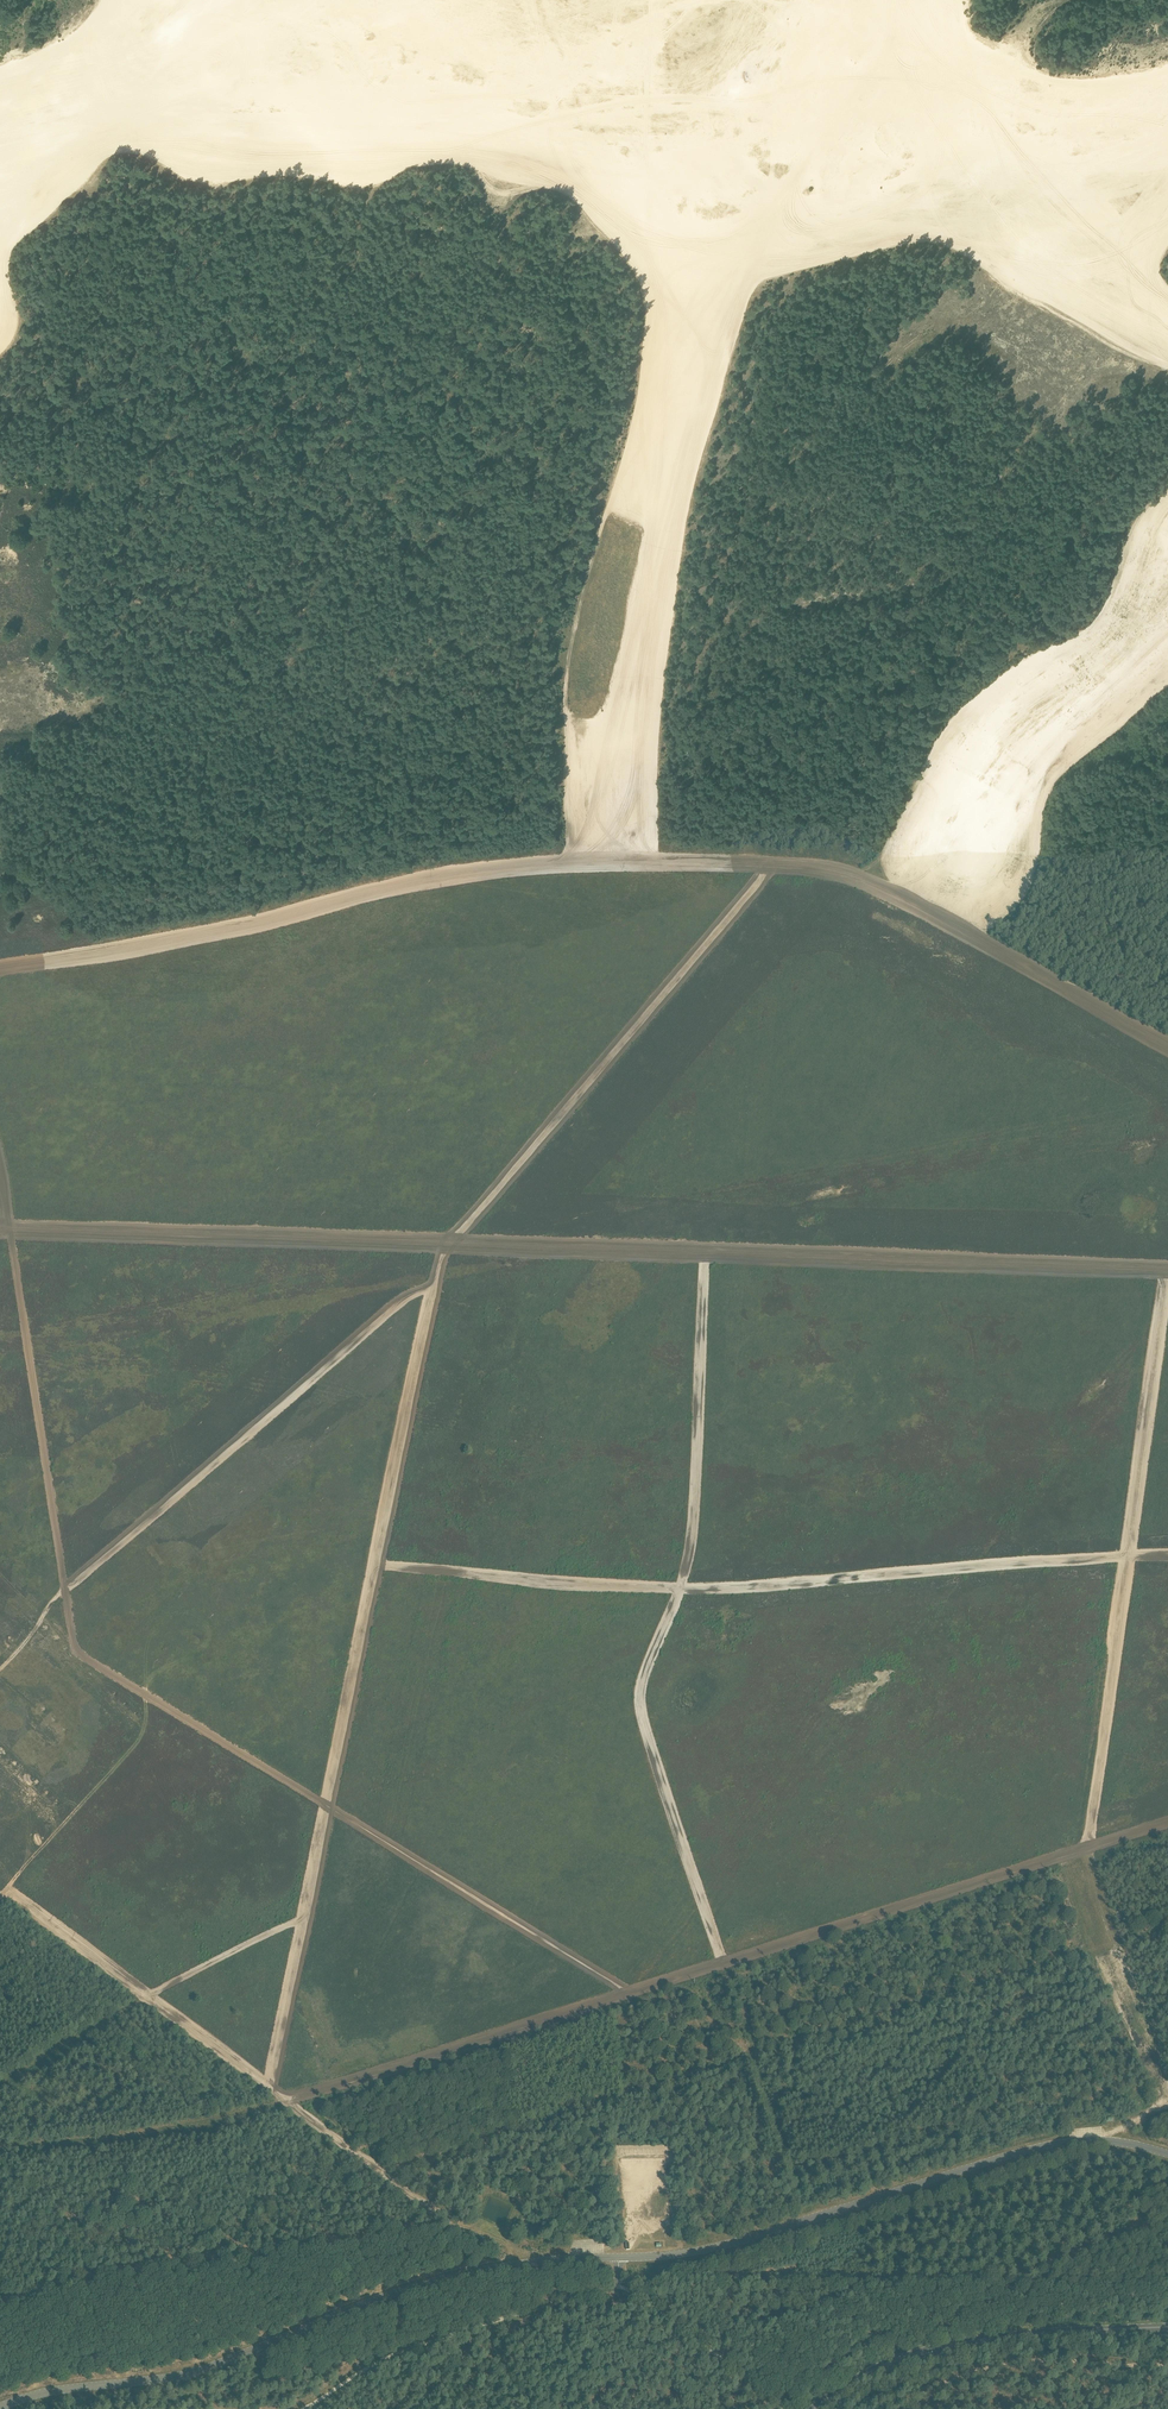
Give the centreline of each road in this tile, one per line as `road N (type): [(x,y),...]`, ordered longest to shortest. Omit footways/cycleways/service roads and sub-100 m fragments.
road 1 (track): [(771,865),(448,1246),(440,1266),(273,2089)]
road 2 (track): [(1167,330),(1032,252),(976,241),(908,238),(774,269),(675,260),(604,221),(554,173),(520,155),(481,148),(280,141),(147,121),(0,160)]
road 3 (track): [(0,966),(219,932),(468,873),(660,862),(771,865),(872,883),(1167,1045)]
road 4 (track): [(1167,1823),(286,2101),(86,2142),(0,2145)]
road 5 (track): [(0,1229),(1167,1270)]
road 6 (track): [(630,1994),(78,1653),(0,1171)]
road 7 (track): [(1166,1270),(1089,1848),(1107,1946),(1167,2109)]
road 8 (track): [(1167,1556),(764,1587),(517,1580),(376,1563)]
road 9 (track): [(705,1255),(691,1544),(641,1705),(723,1964)]
road 10 (track): [(569,864),(570,668),(589,565),(632,423),(646,316),(642,281),(604,221)]
road 11 (track): [(543,2261),(445,2217),(6,1889)]
road 12 (track): [(434,1286),(374,1322),(56,1598),(0,1669)]
road 13 (unclassified): [(303,2408),(392,2356),(618,2283),(787,2408)]
road 14 (primary): [(814,2408),(885,2364),(952,2345),(1167,2327)]
road 15 (track): [(0,256),(115,126),(205,0)]
road 16 (track): [(1167,2367),(968,2388),(915,2408)]
road 17 (track): [(146,1695),(143,1733),(6,1889)]
road 18 (track): [(976,241),(1071,232),(1137,209),(1167,189)]
road 19 (track): [(149,1995),(305,1917)]

